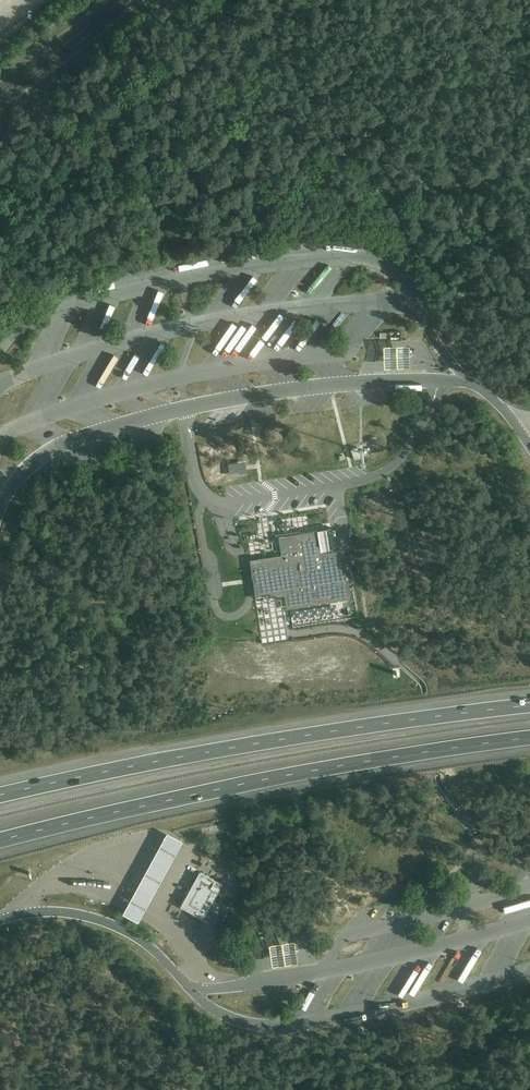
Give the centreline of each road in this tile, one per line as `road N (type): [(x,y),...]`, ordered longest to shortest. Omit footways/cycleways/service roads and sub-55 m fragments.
road 1 (motorway): [(0,840),(244,783),(529,737)]
road 2 (motorway): [(529,705),(206,752),(0,795)]

